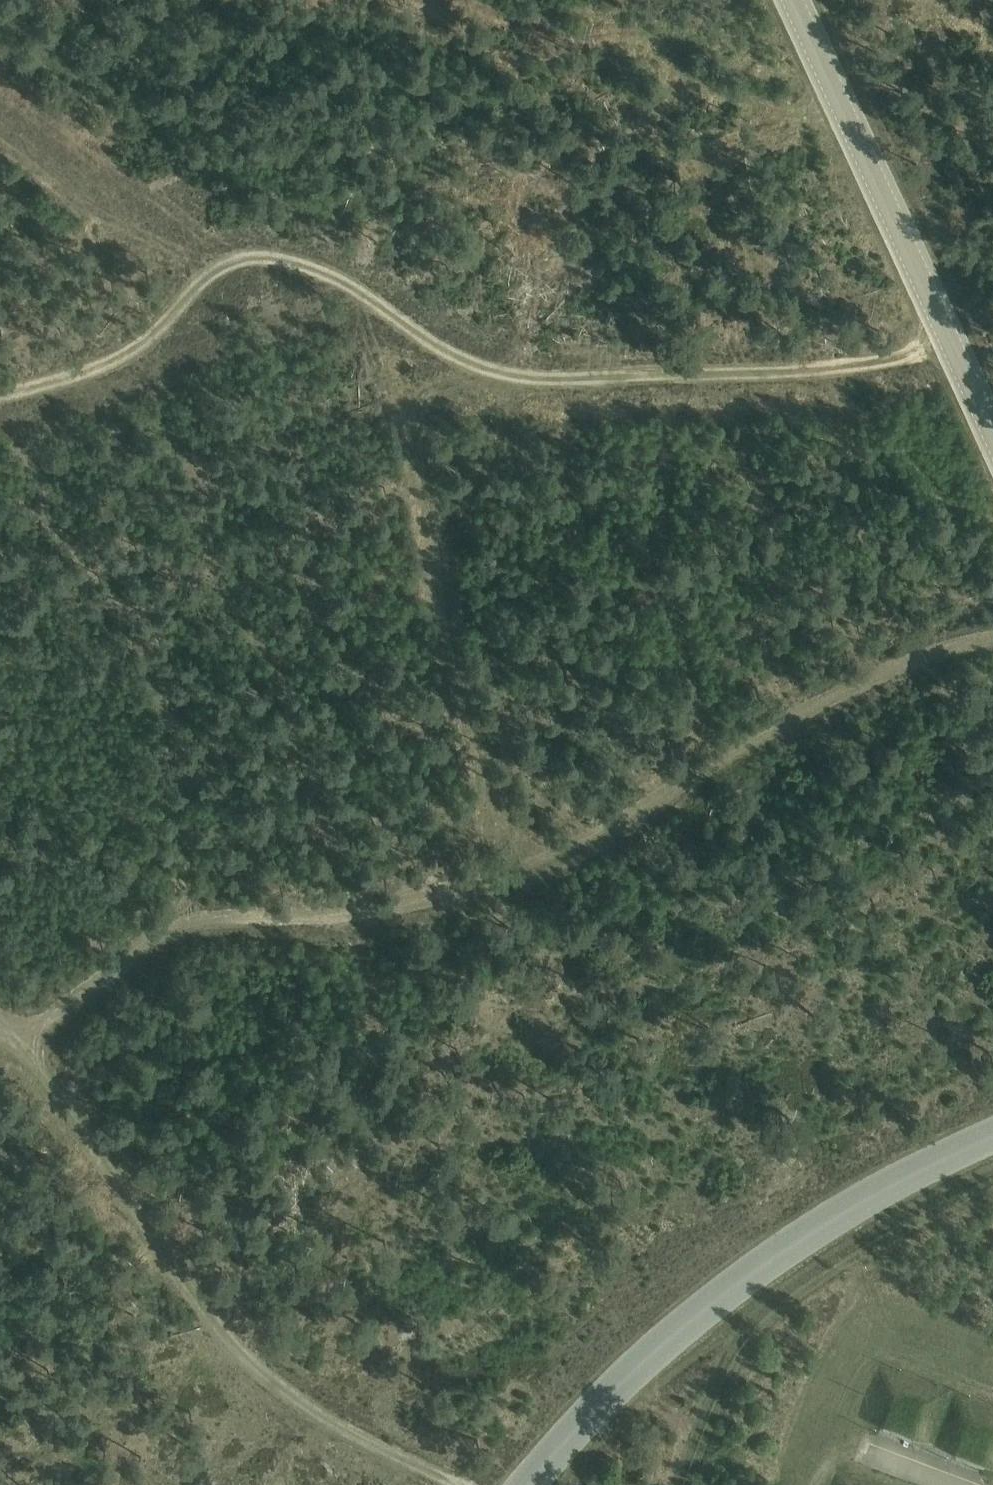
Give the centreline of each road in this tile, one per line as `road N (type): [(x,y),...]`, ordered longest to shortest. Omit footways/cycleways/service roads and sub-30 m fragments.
road 1 (unclassified): [(529,1484),(624,1380),(755,1270),(898,1181),(992,1136)]
road 2 (unclassified): [(992,435),(793,0)]

